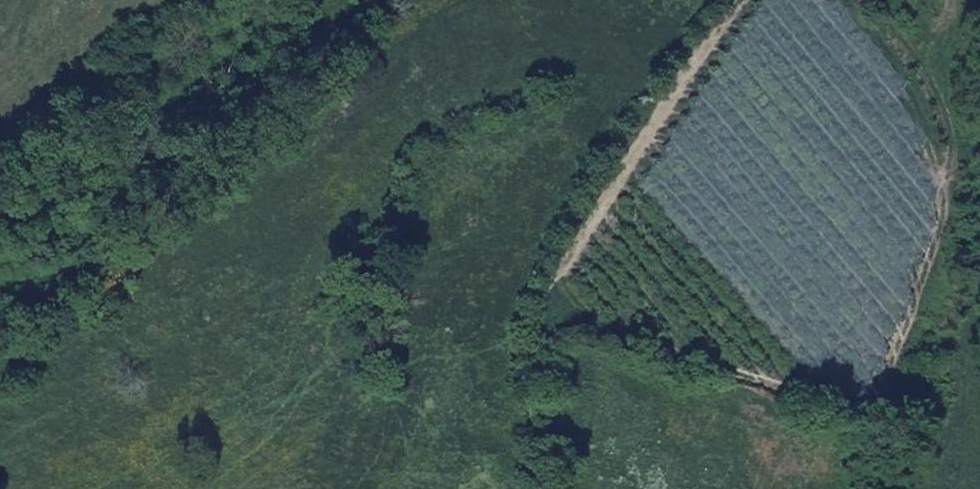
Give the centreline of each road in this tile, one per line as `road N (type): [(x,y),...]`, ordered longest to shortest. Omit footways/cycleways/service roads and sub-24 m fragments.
road 1 (track): [(734,0),(566,254),(542,309),(532,363),(546,488)]

